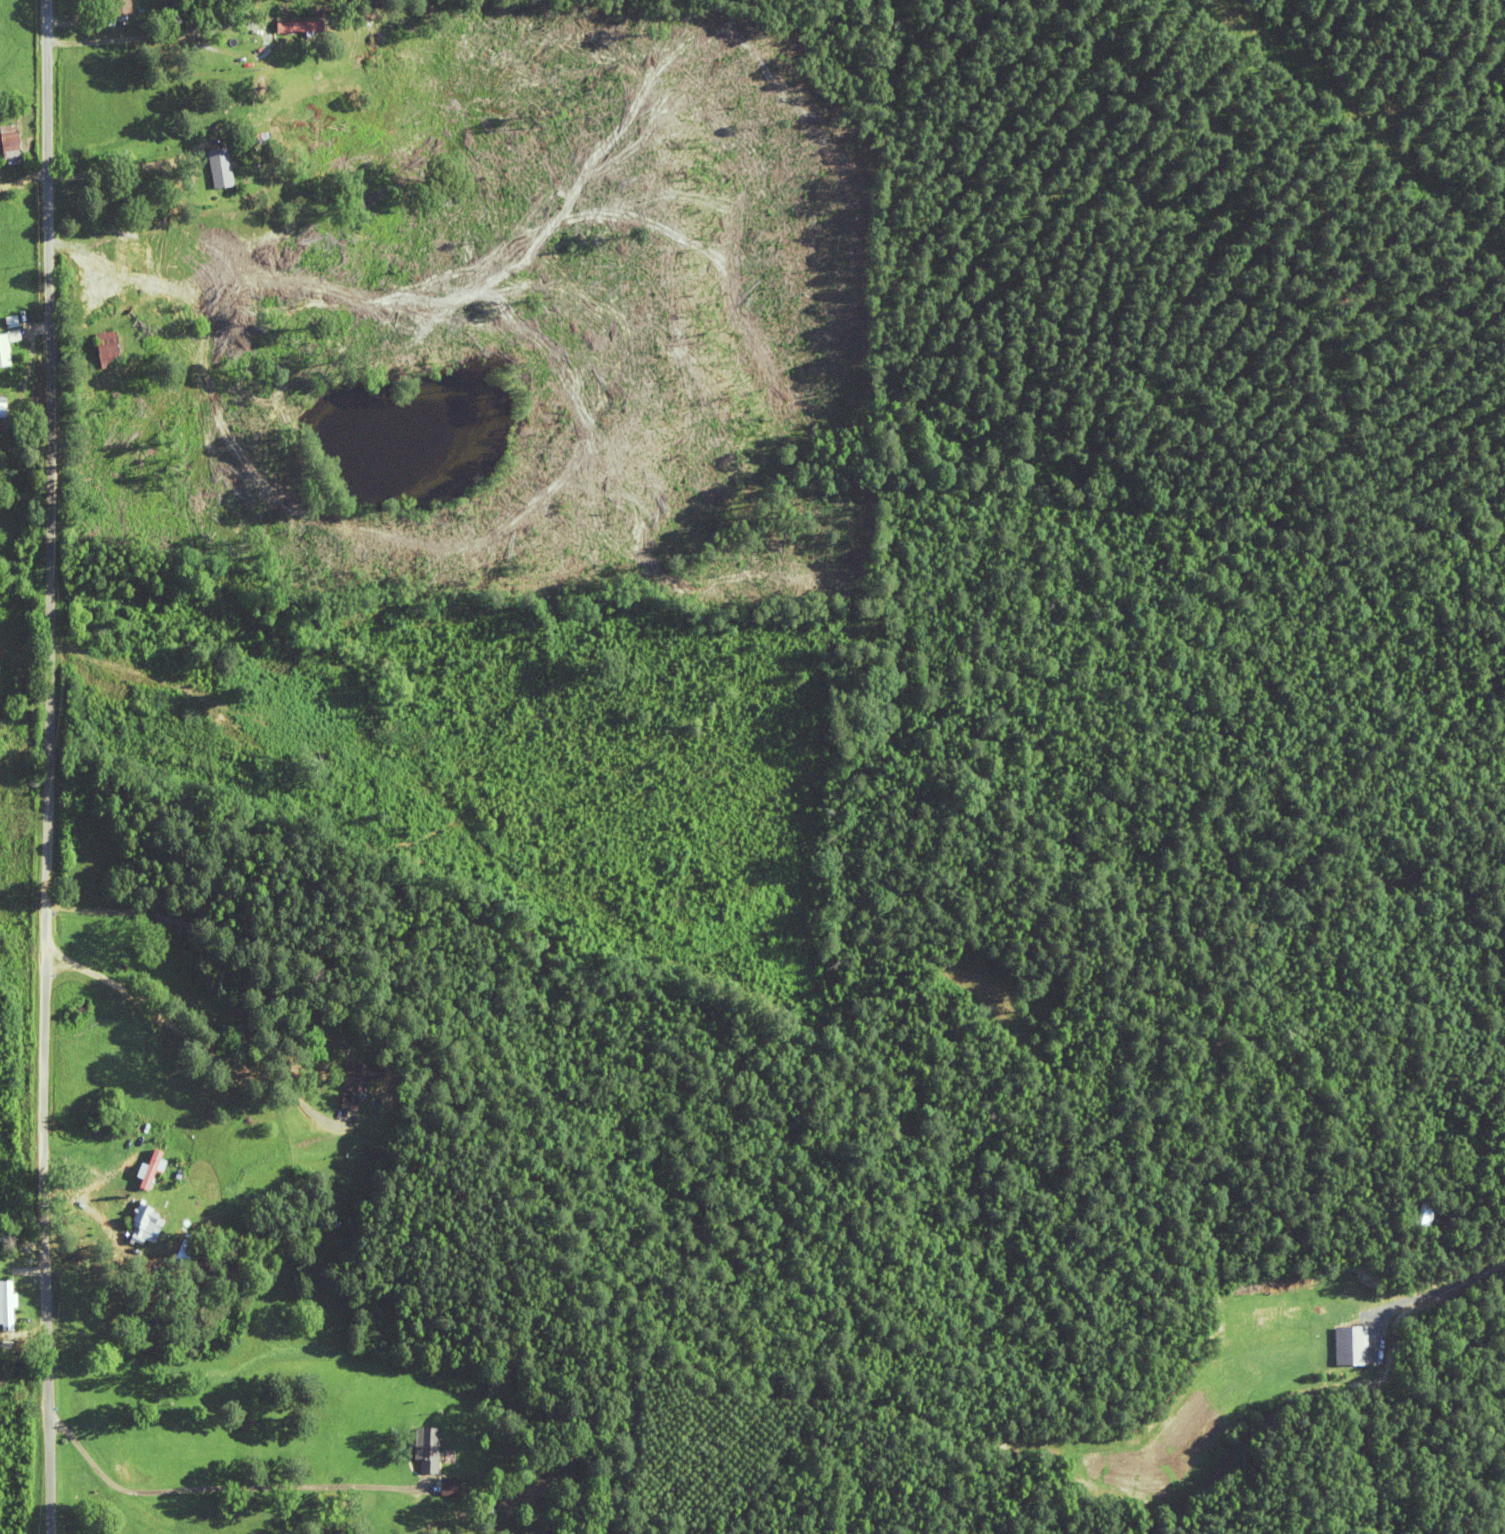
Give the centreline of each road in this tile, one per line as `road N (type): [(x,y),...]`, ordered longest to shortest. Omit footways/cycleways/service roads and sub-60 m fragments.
road 1 (residential): [(37,1533),(36,0)]

